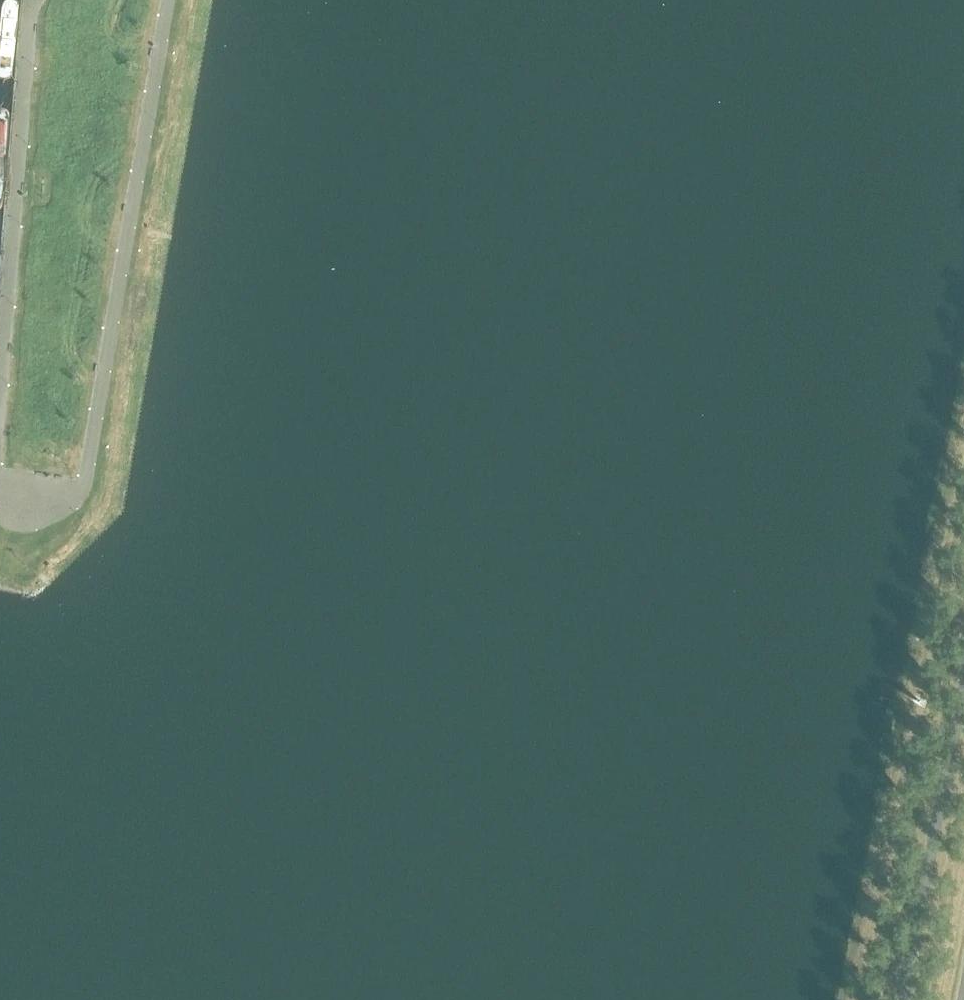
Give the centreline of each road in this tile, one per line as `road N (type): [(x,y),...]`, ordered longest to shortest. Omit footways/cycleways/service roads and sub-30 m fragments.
road 1 (unclassified): [(902,999),(963,685)]

